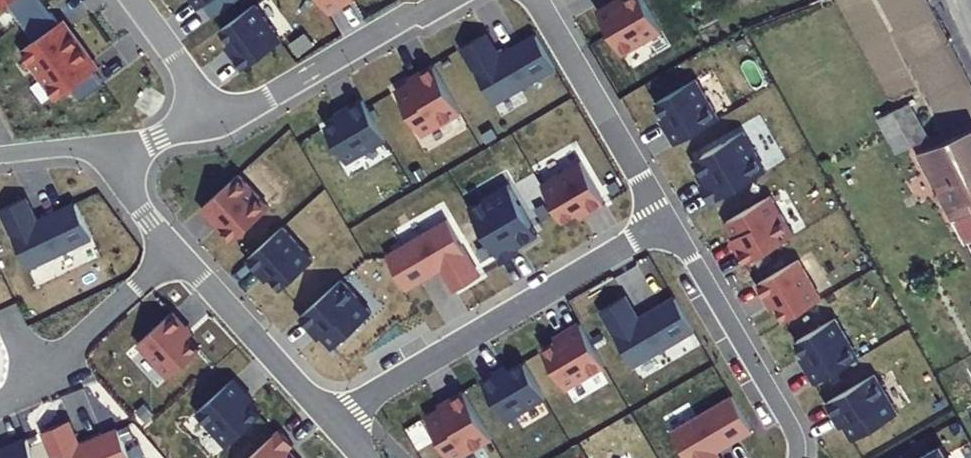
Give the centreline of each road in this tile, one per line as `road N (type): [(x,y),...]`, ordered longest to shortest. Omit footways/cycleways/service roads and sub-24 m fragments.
road 1 (residential): [(335,427),(669,223)]
road 2 (residential): [(453,0),(206,125)]
road 3 (residential): [(797,457),(795,434),(669,223)]
road 4 (residential): [(669,223),(539,0)]
road 5 (residential): [(175,252),(335,427)]
road 6 (residential): [(175,252),(0,404)]
road 7 (residential): [(135,0),(179,64),(206,125)]
road 8 (residential): [(114,143),(130,192),(175,252)]

